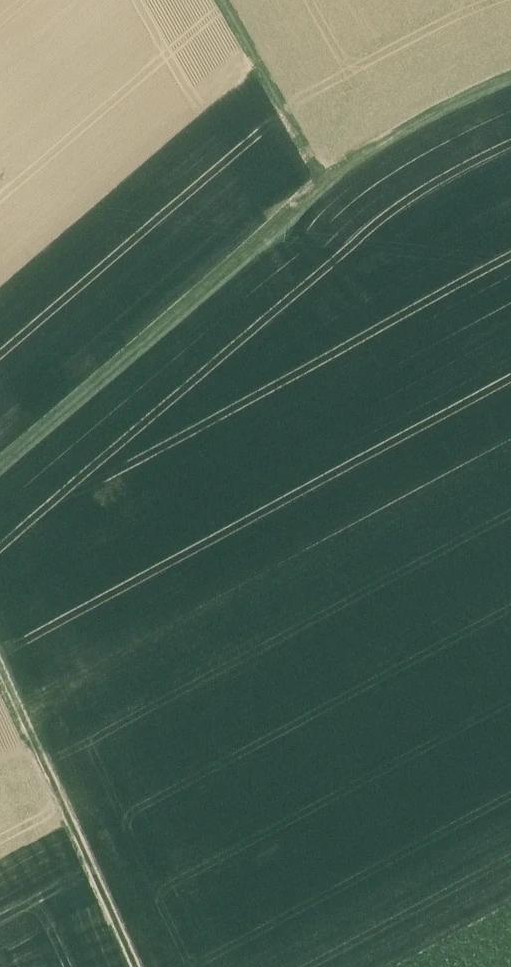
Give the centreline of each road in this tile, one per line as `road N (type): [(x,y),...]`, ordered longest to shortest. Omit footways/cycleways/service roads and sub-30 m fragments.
road 1 (track): [(0,468),(324,184)]
road 2 (track): [(136,966),(0,666)]
road 3 (track): [(324,184),(427,114),(510,76)]
road 4 (track): [(222,0),(324,184)]

